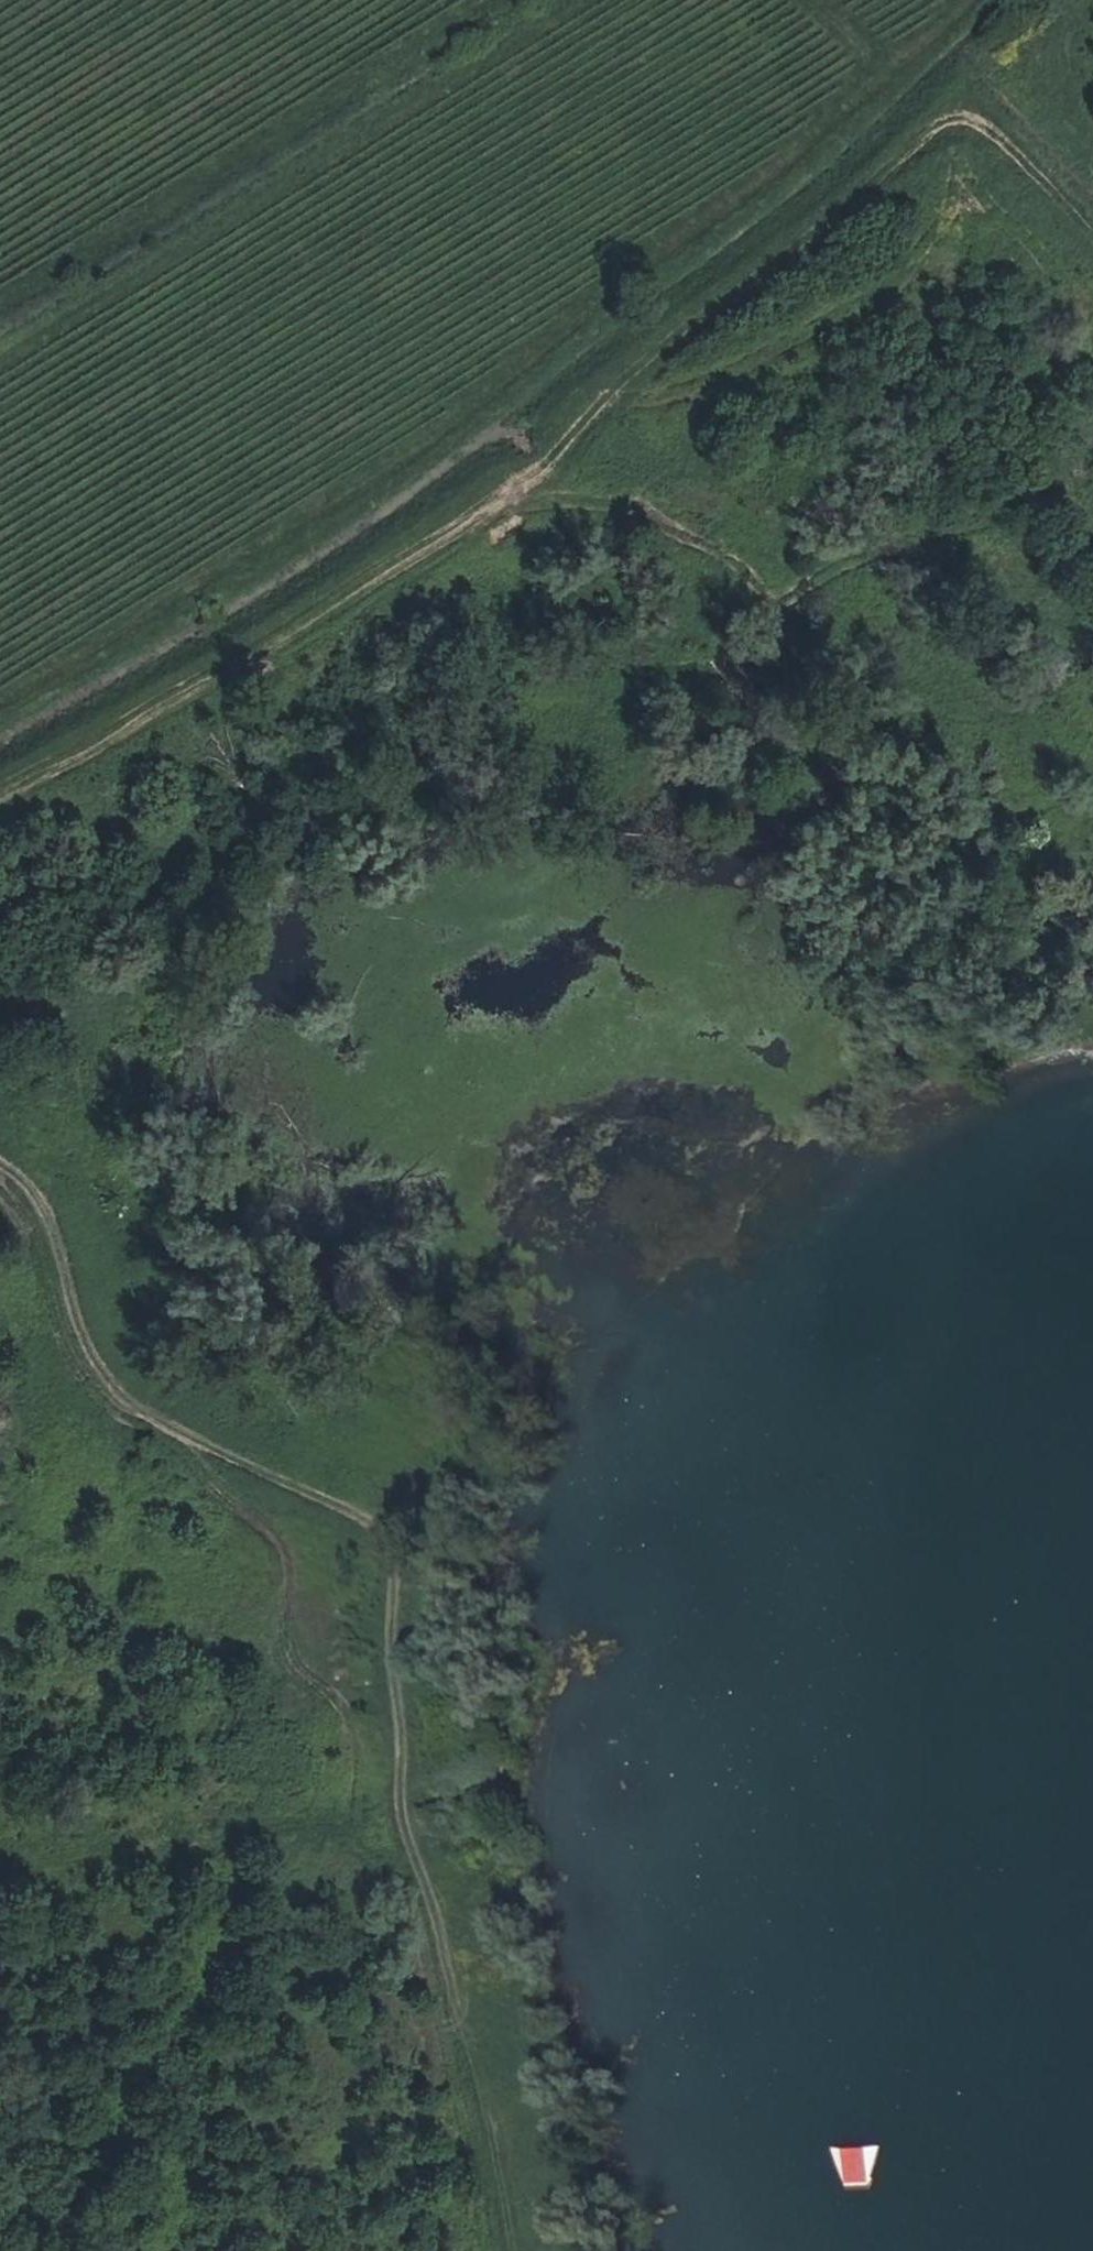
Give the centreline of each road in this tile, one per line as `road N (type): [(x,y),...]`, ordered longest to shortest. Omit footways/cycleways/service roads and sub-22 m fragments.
road 1 (track): [(1092,741),(999,663),(853,589),(770,516),(664,443),(584,418)]
road 2 (track): [(526,2250),(389,1783)]

